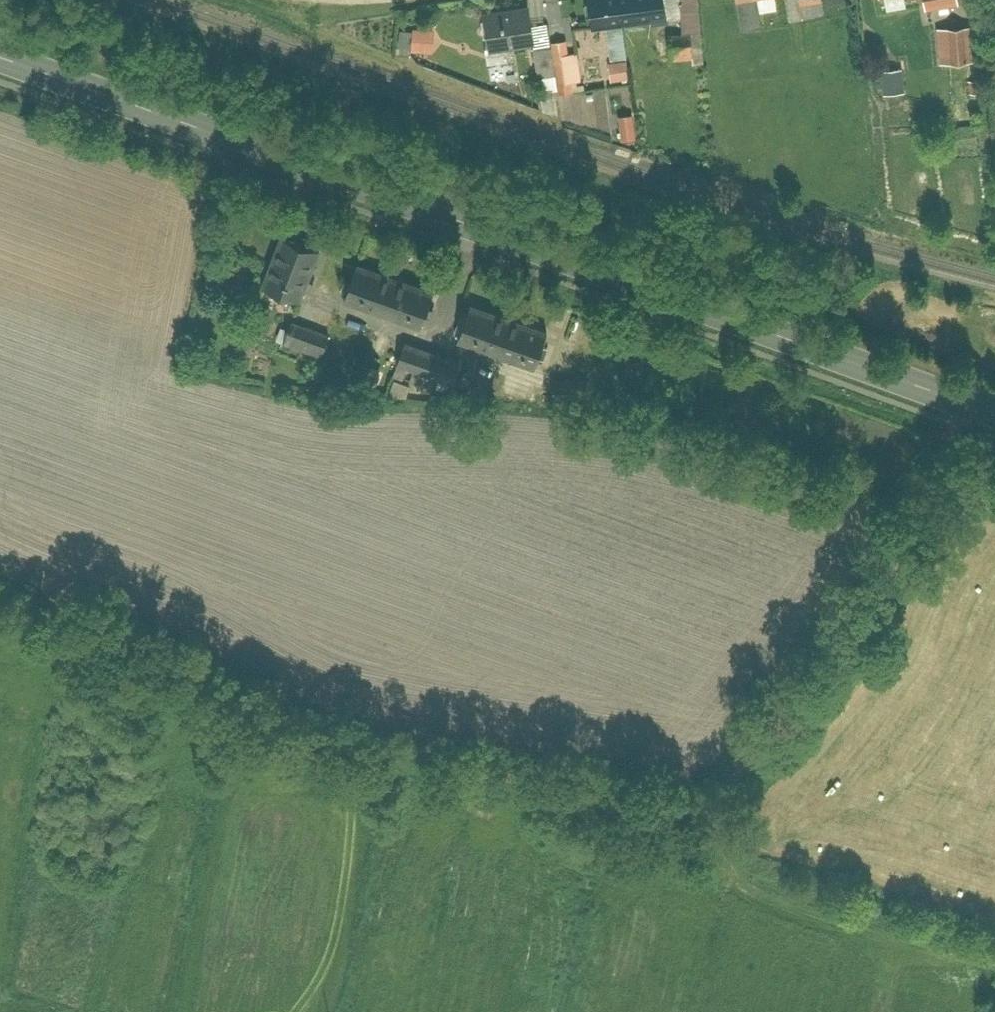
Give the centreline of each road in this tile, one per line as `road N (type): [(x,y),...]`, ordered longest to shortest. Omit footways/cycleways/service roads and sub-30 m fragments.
road 1 (track): [(0,568),(154,651),(665,813),(752,782),(895,587),(970,404)]
road 2 (primary): [(994,412),(0,43)]
road 3 (track): [(710,797),(730,875),(994,970)]

